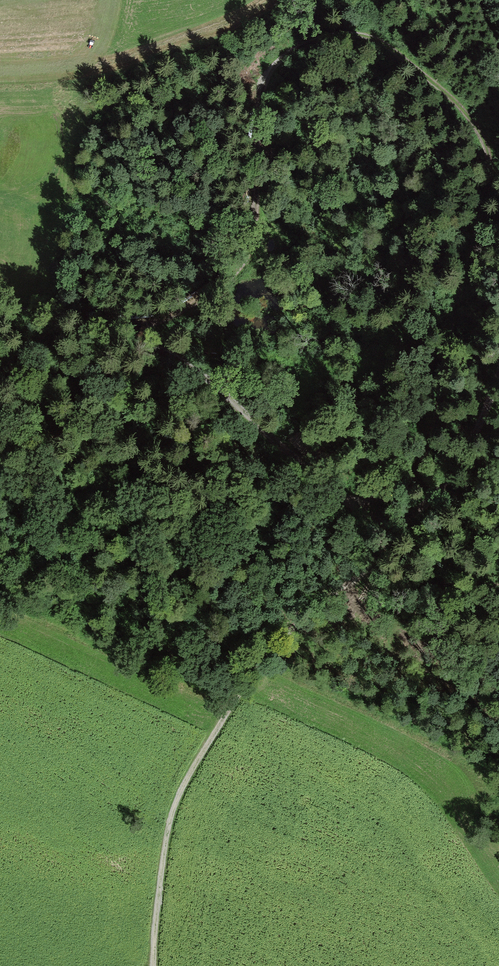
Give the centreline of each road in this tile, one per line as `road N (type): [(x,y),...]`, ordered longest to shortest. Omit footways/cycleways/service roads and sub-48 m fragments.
road 1 (track): [(125,329),(199,300),(248,255),(261,93),(270,67),(304,42),(338,30),(368,32),(461,104),(479,124),(492,172),(433,424),(409,484),(357,512)]
road 2 (track): [(151,959),(168,821),(184,779),(290,627),(390,561),(402,531),(454,465),(498,357)]
road 3 (track): [(0,311),(125,329),(189,367),(357,512),(402,531)]

